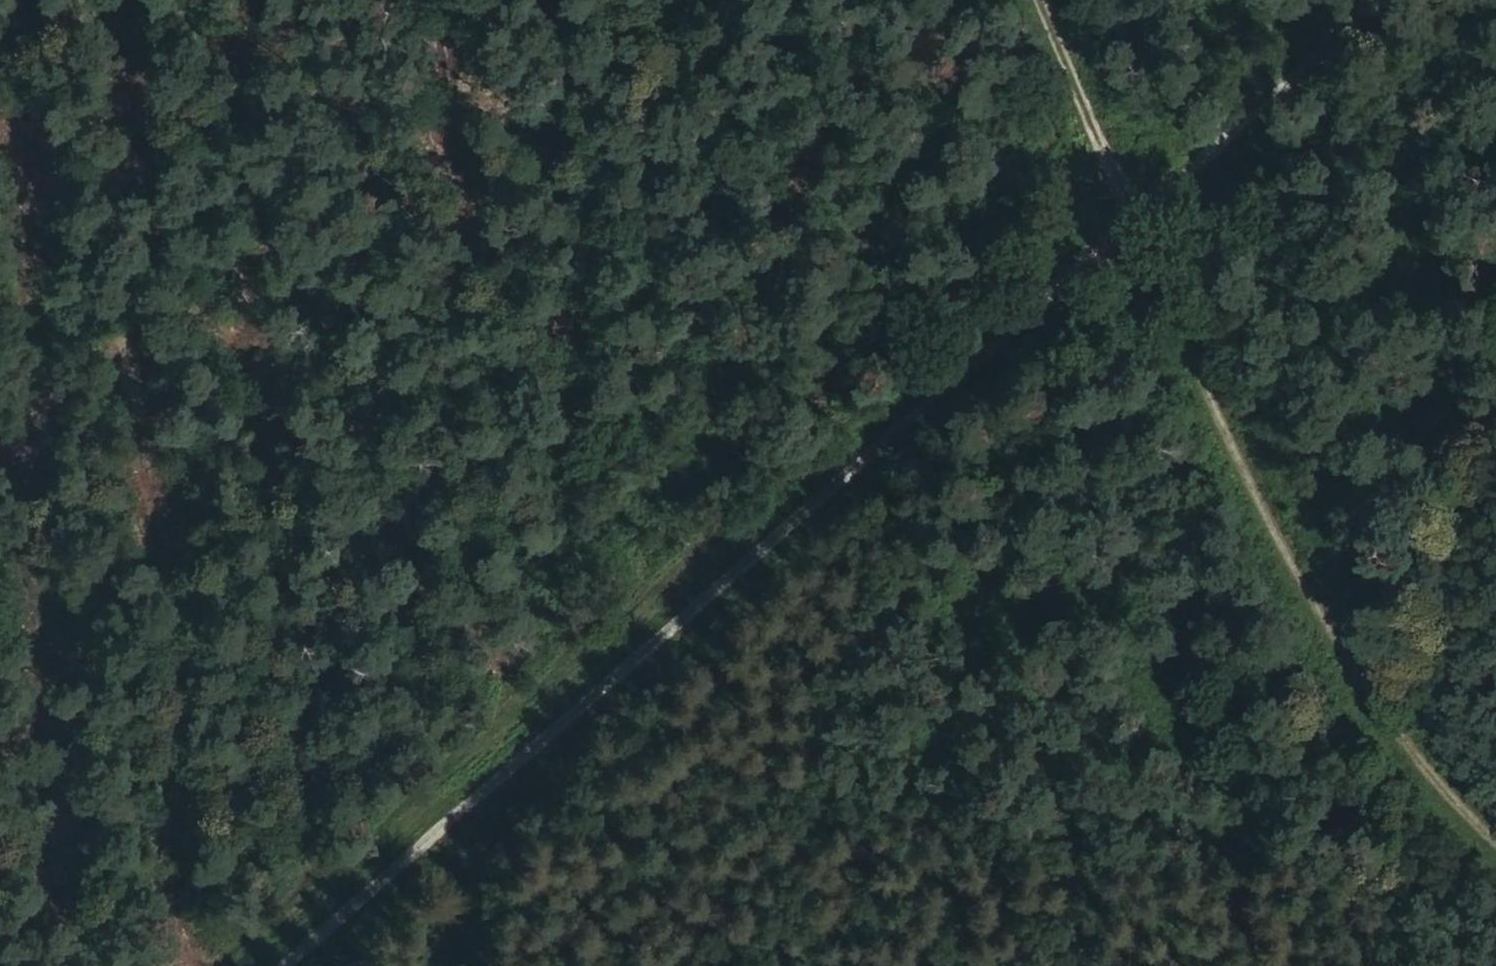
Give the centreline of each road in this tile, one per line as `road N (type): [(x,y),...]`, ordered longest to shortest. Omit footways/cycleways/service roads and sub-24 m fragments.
road 1 (track): [(1383,0),(280,965)]
road 2 (track): [(1046,0),(1212,455),(1326,623),(1495,829)]

